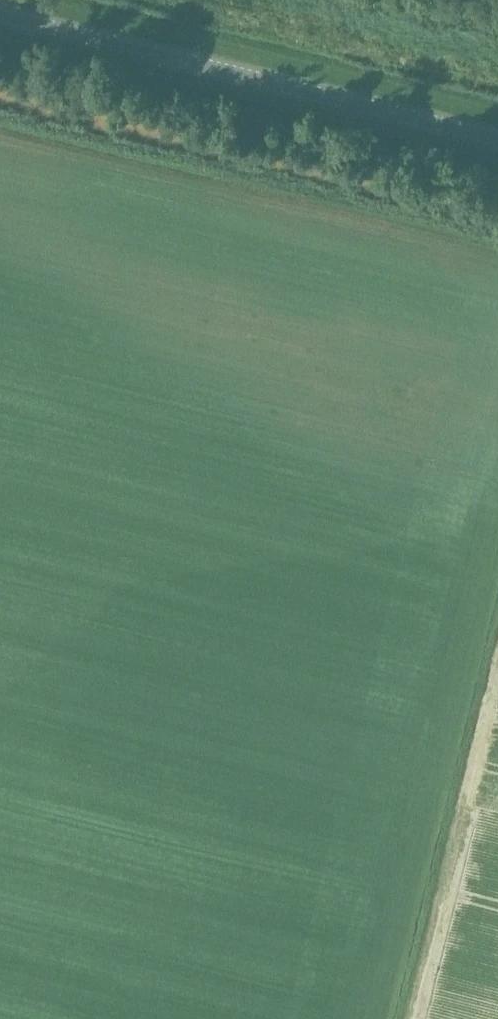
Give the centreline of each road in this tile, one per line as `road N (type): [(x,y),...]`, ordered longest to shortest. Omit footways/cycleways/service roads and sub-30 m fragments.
road 1 (tertiary): [(497,139),(0,15)]

